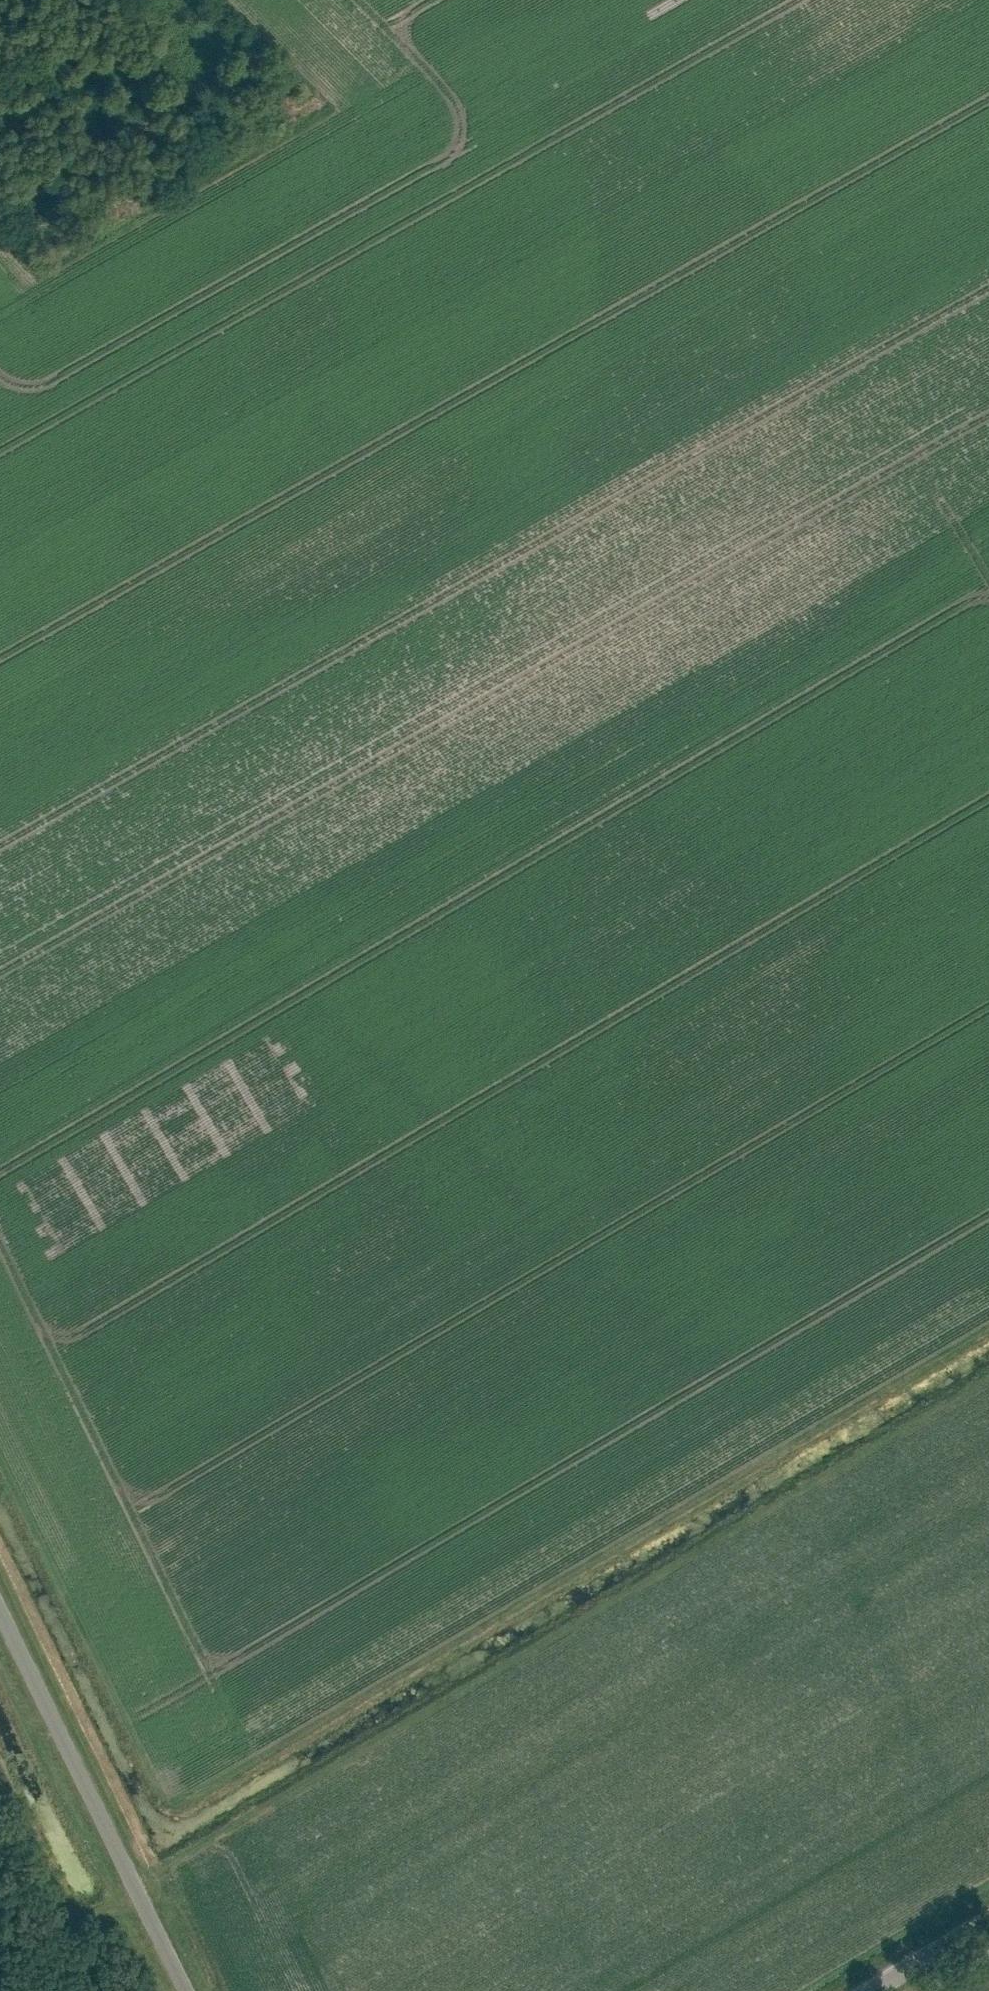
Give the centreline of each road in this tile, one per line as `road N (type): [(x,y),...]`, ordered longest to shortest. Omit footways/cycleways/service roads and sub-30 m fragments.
road 1 (unclassified): [(190,1990),(0,1603)]
road 2 (secondary): [(866,1990),(988,1919)]

